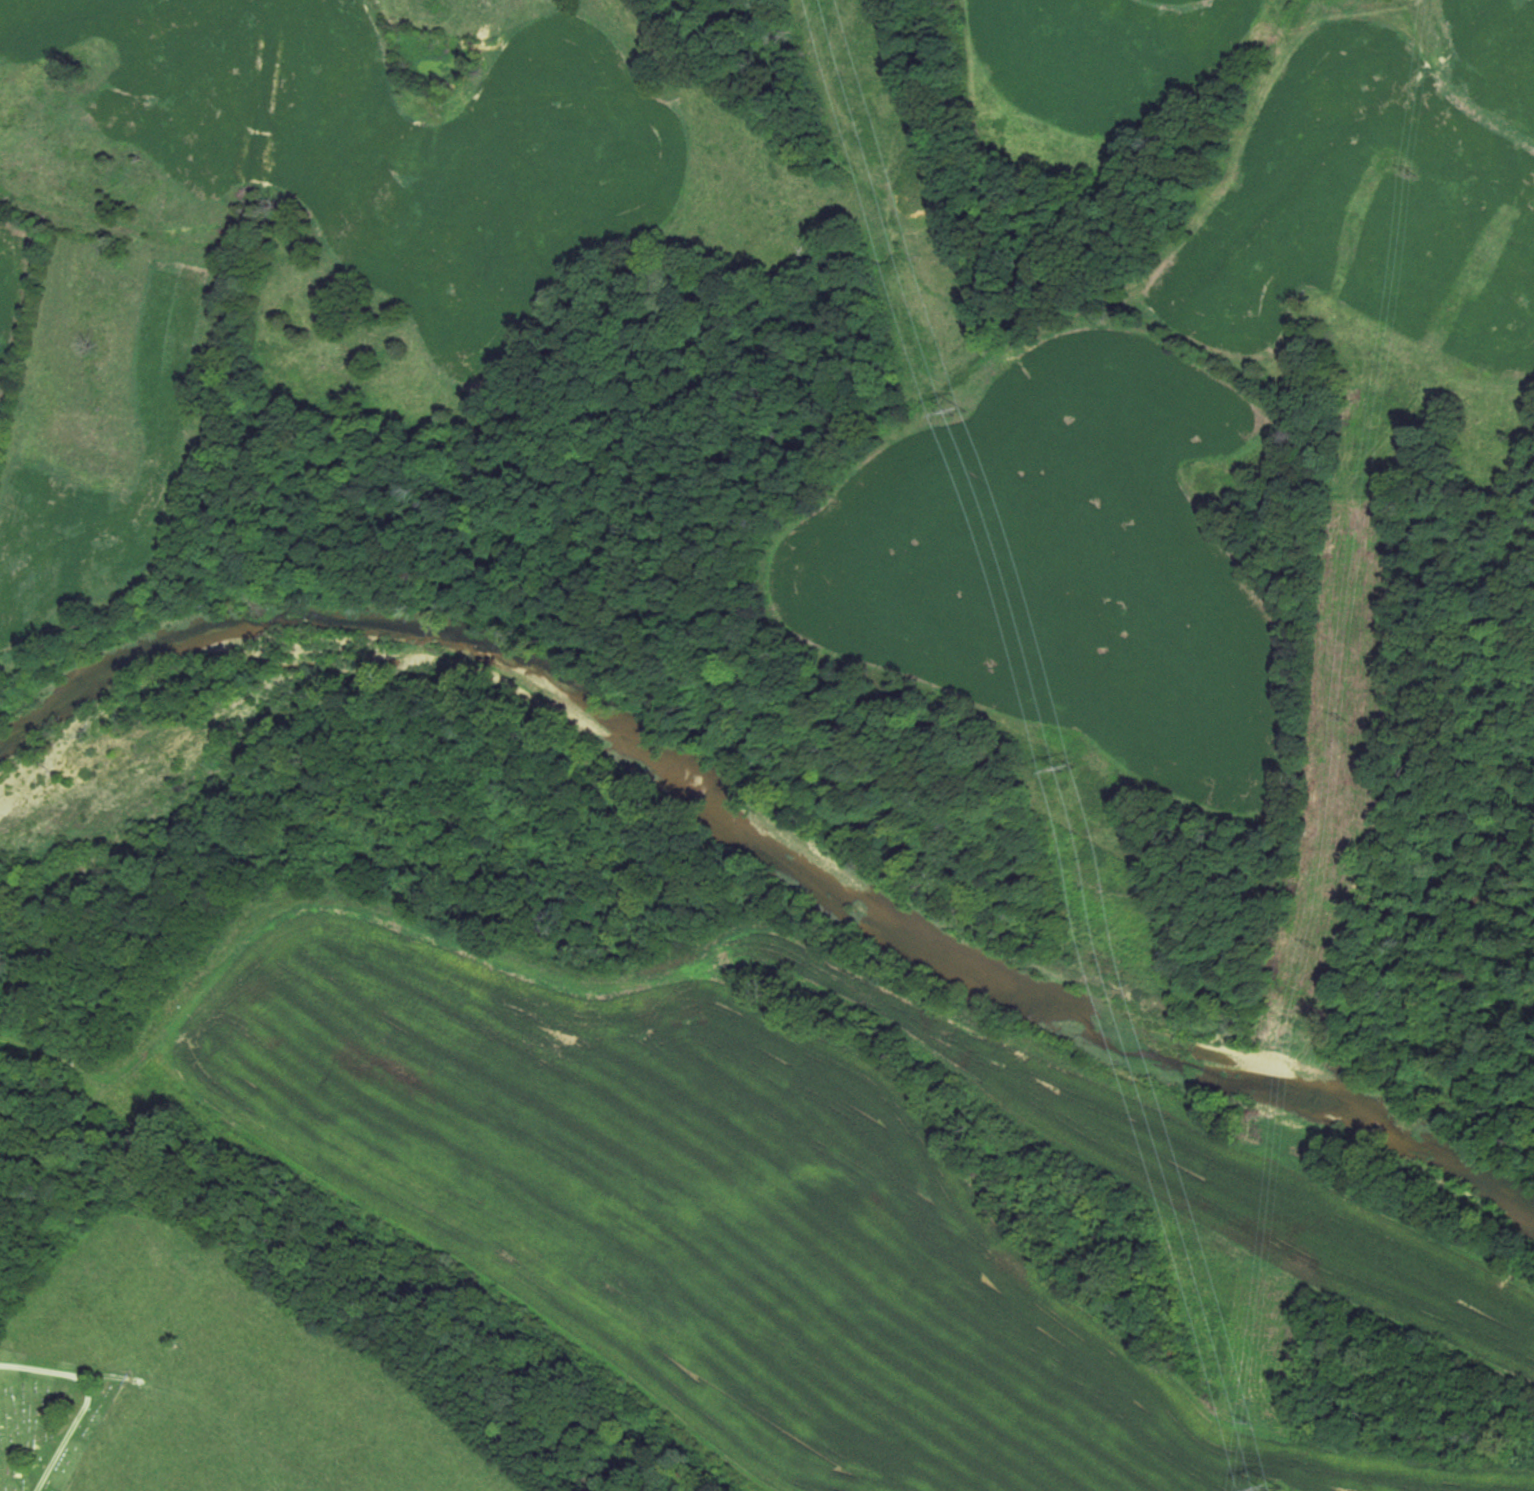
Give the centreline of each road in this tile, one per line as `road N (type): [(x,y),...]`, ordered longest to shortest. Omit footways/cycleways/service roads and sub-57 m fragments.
road 1 (residential): [(288,981),(128,1082),(0,1071)]

